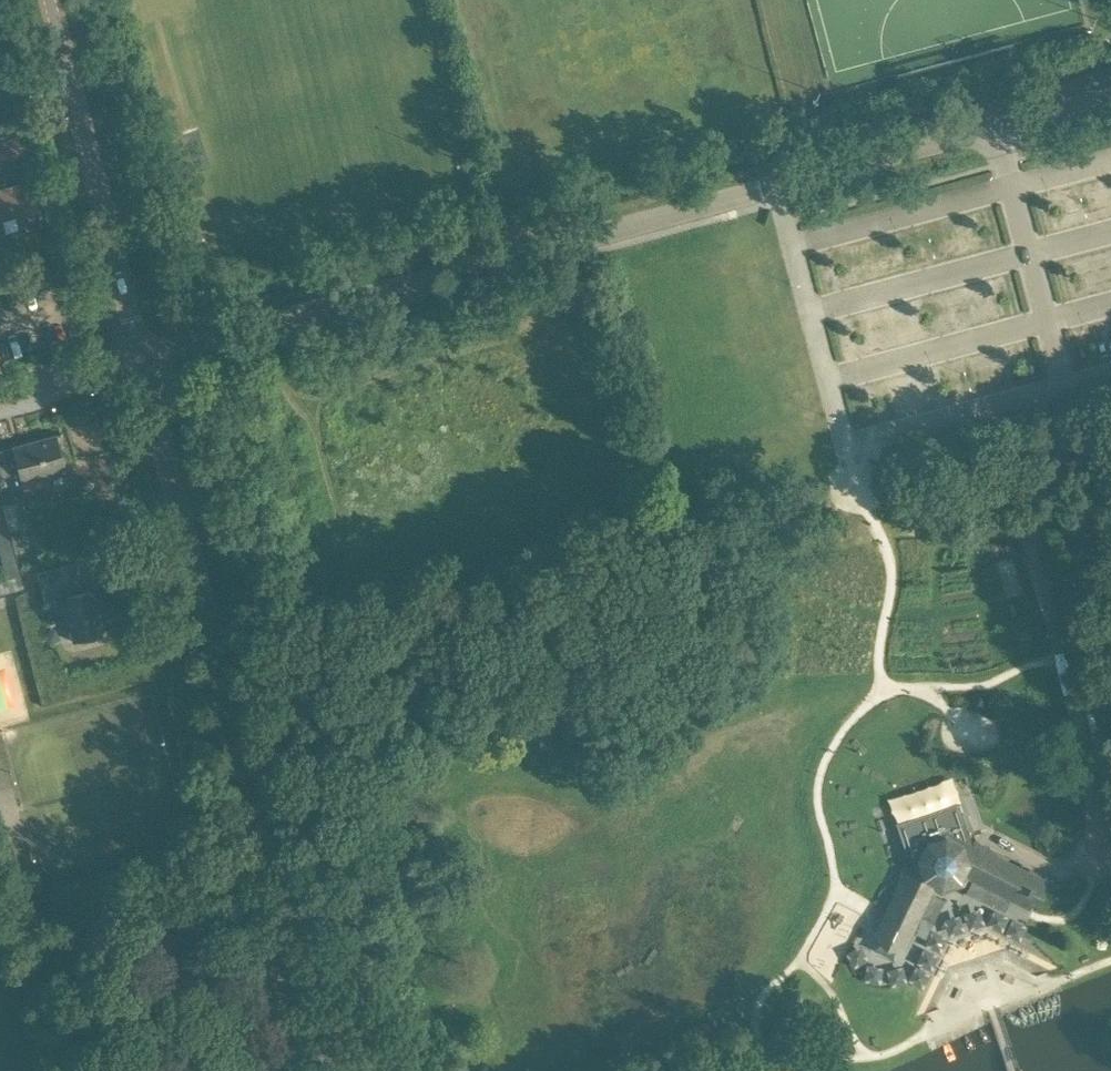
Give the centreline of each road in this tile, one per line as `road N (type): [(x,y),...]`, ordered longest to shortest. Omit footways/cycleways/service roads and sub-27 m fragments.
road 1 (unclassified): [(140,357),(1110,99)]
road 2 (unclassified): [(338,1070),(140,357)]
road 3 (residential): [(140,357),(51,0)]
road 4 (unclassified): [(0,394),(140,357)]

